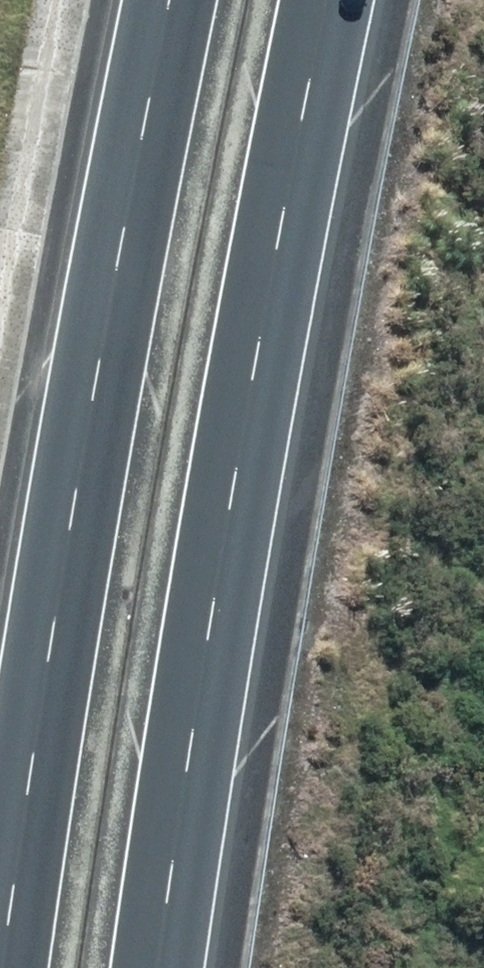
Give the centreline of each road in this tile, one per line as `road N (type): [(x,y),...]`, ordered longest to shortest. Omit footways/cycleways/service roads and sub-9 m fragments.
road 1 (motorway): [(330,0),(199,684),(161,967)]
road 2 (motorway): [(0,959),(103,360),(175,0)]

